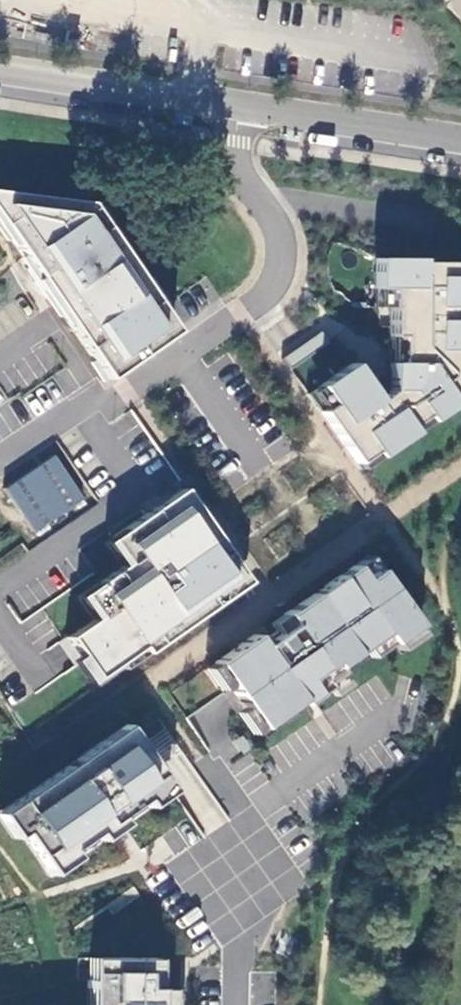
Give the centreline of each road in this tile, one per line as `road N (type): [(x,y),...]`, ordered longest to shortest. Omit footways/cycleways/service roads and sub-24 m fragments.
road 1 (residential): [(239,114),(240,179),(276,226),(278,262),(260,299),(204,344),(0,464)]
road 2 (unclassified): [(239,114),(0,74)]
road 3 (unclassified): [(460,142),(239,114)]
road 4 (residential): [(240,1004),(240,937),(222,900),(257,848),(247,825)]

